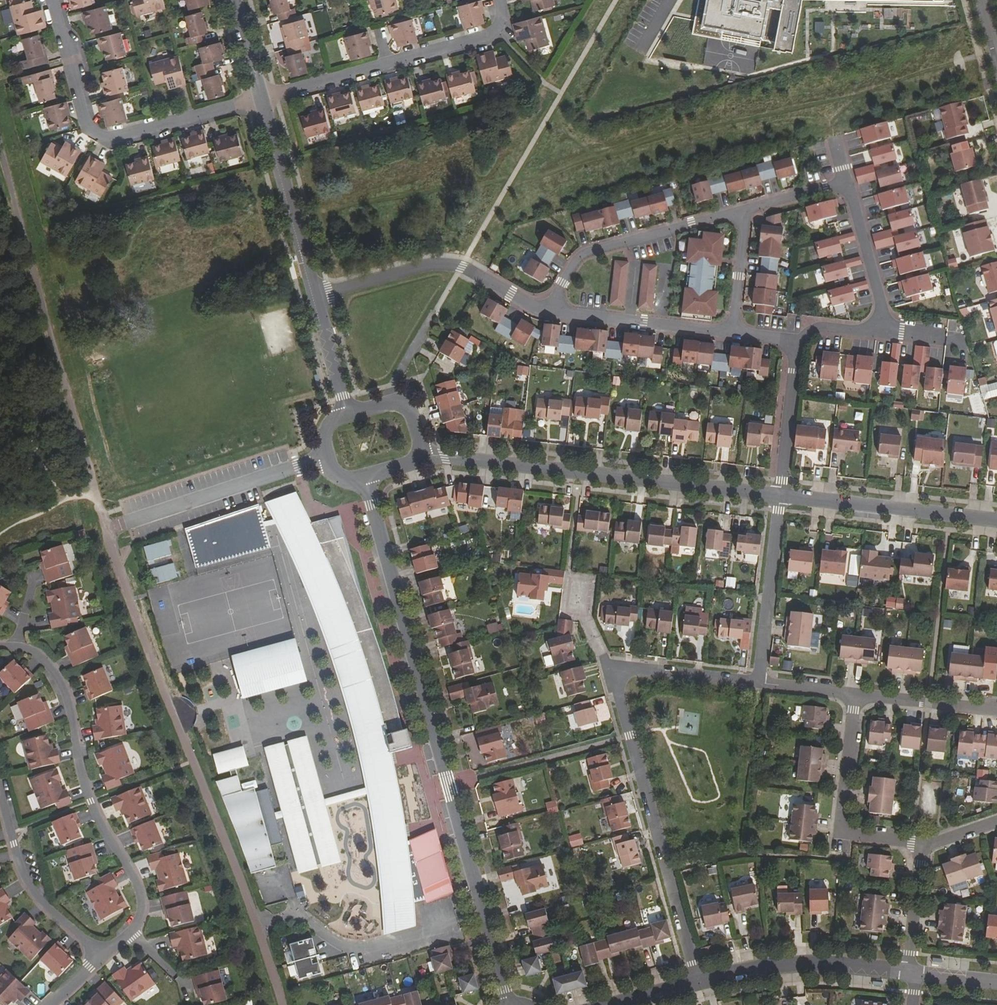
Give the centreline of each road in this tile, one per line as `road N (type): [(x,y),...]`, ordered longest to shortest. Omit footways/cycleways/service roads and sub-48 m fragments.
road 1 (tertiary): [(364,475),(508,1000)]
road 2 (residential): [(699,981),(613,667),(759,682)]
road 3 (residential): [(416,456),(779,497)]
road 4 (residential): [(129,934),(141,914),(138,888),(90,802),(65,695),(41,659),(14,647)]
road 5 (residential): [(55,0),(83,113),(110,140),(261,100)]
road 6 (residential): [(499,0),(496,29),(484,38),(261,100)]
road 7 (residential): [(316,297),(401,270),(462,266),(534,307),(559,310)]
road 8 (residential): [(559,310),(562,285),(580,255),(745,209)]
road 9 (residential): [(923,844),(840,833),(856,696)]
road 10 (residential): [(779,497),(996,522)]
road 11 (residential): [(699,981),(810,963),(908,970)]
road 12 (residential): [(328,459),(129,522)]
road 13 (tertiary): [(316,297),(261,100)]
road 14 (residential): [(0,793),(29,887),(101,954)]
road 15 (residential): [(759,682),(779,497)]
road 16 (residential): [(559,310),(733,331)]
road 17 (residential): [(882,331),(885,314),(846,180)]
road 18 (residential): [(793,345),(779,497)]
road 19 (residential): [(856,696),(996,710)]
road 20 (residential): [(923,844),(908,970)]
road 21 (tertiary): [(350,416),(316,297)]
road 22 (residential): [(745,209),(733,331)]

